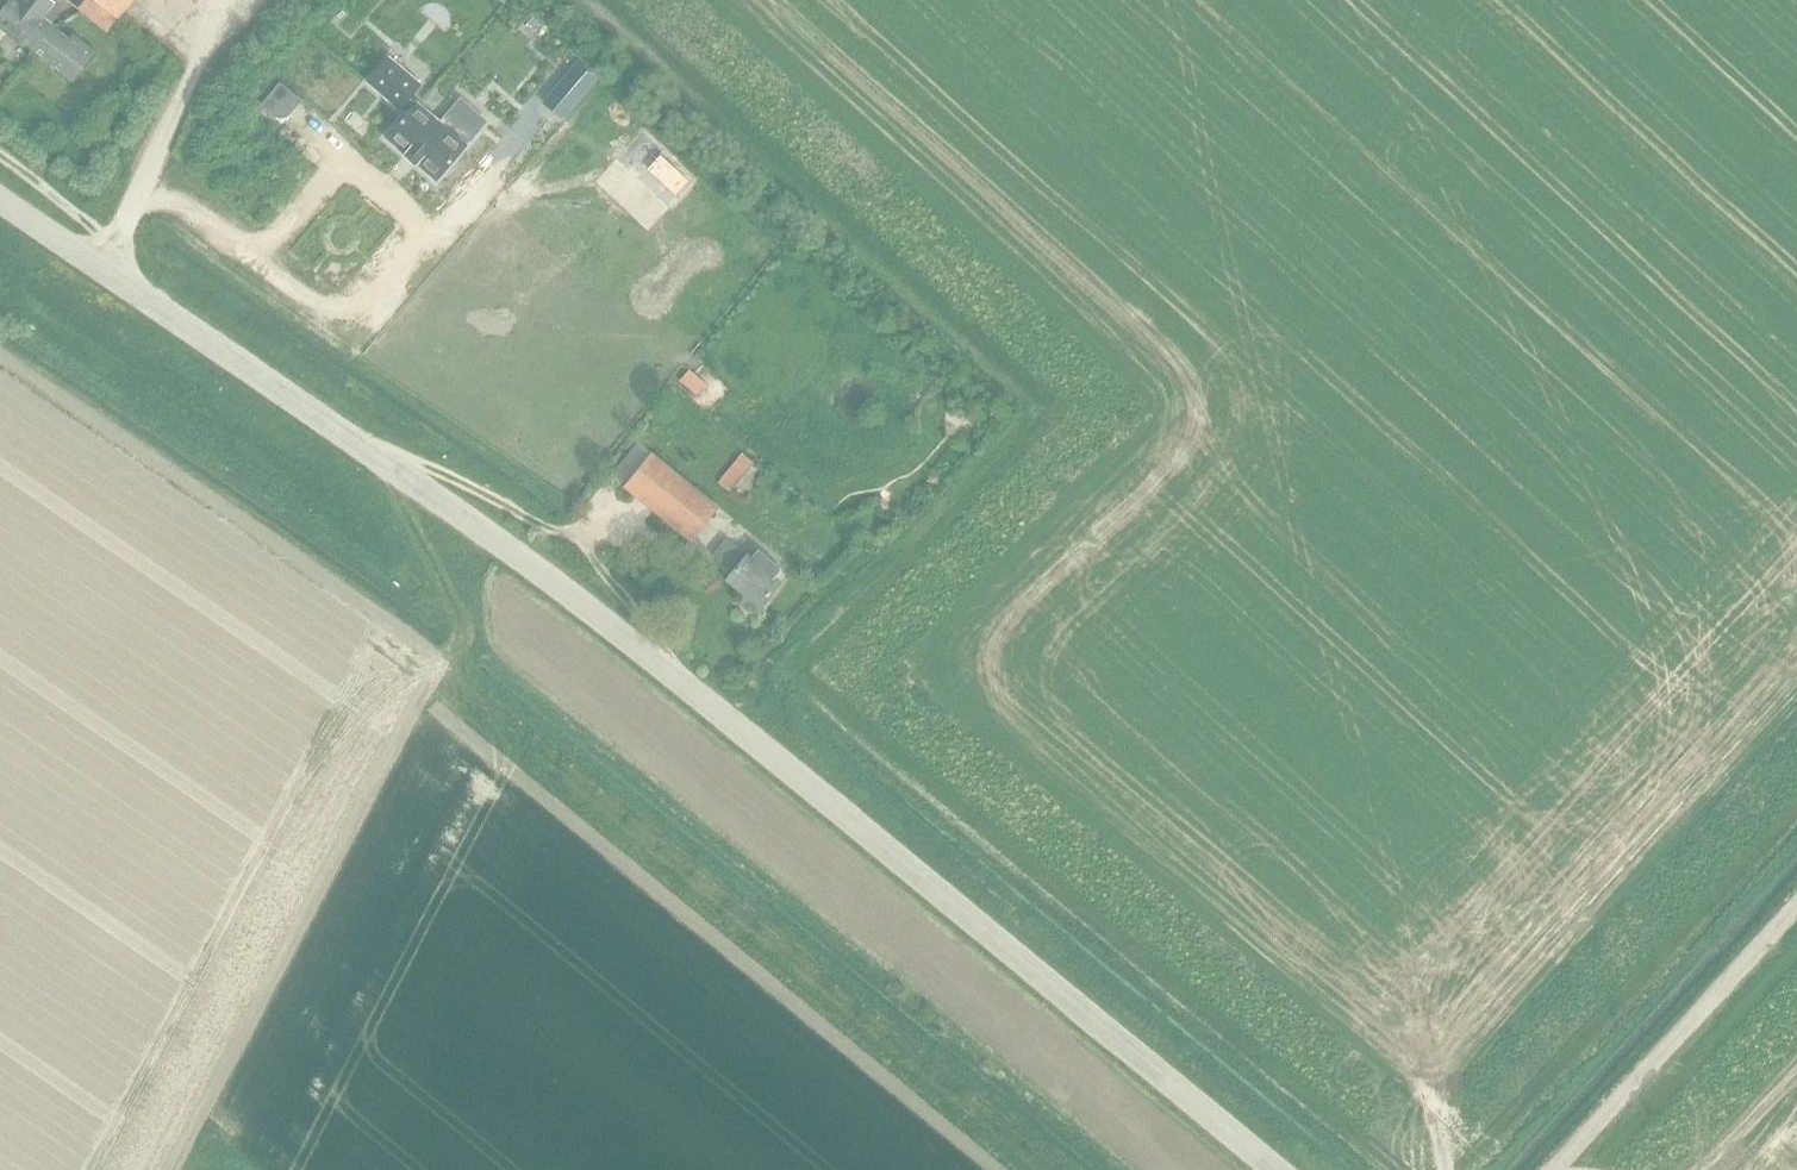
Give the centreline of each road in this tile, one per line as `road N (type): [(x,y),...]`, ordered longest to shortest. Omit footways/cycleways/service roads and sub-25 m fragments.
road 1 (unclassified): [(1264,1169),(657,659),(123,282)]
road 2 (track): [(445,672),(461,631),(445,579),(384,496),(378,477),(393,469)]
road 3 (unclassified): [(123,282),(116,247),(0,154)]
road 4 (unclassified): [(123,282),(0,199)]

